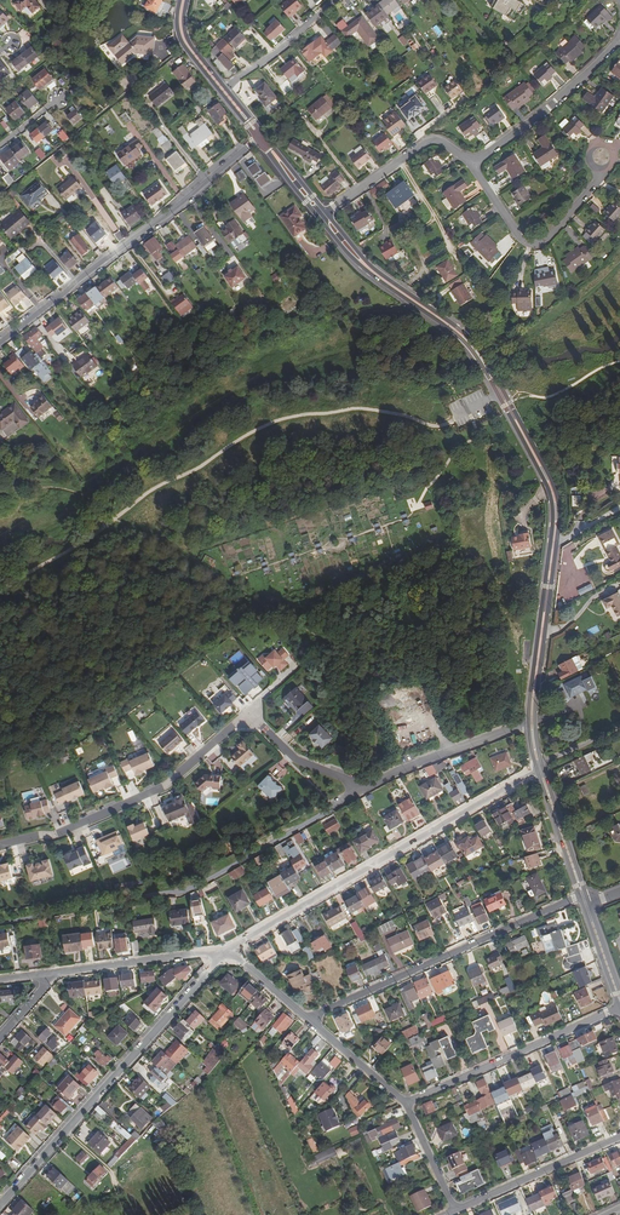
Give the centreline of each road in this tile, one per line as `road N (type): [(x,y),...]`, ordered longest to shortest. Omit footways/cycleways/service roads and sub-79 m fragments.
road 1 (residential): [(362,787),(296,762),(250,714),(167,784),(54,836),(0,847)]
road 2 (residential): [(362,787),(192,888),(0,922)]
road 3 (residential): [(225,951),(539,766)]
road 4 (residential): [(0,1205),(225,951)]
road 5 (residential): [(0,344),(258,136)]
road 6 (tertiary): [(398,290),(480,357),(549,482),(555,540)]
road 7 (residential): [(582,894),(307,1018)]
road 8 (residential): [(405,1104),(619,1008)]
road 9 (residential): [(598,169),(594,186),(532,246),(471,165)]
road 10 (residential): [(616,40),(558,101),(471,165)]
road 11 (tertiary): [(555,540),(532,722)]
road 12 (residential): [(619,1136),(452,1210)]
road 13 (residential): [(532,722),(362,787)]
road 14 (residential): [(471,165),(426,142),(325,214)]
road 15 (residential): [(53,973),(225,951)]
road 16 (residential): [(339,0),(222,91)]
road 17 (tertiary): [(539,766),(582,894)]
road 18 (residential): [(307,1018),(405,1104)]

